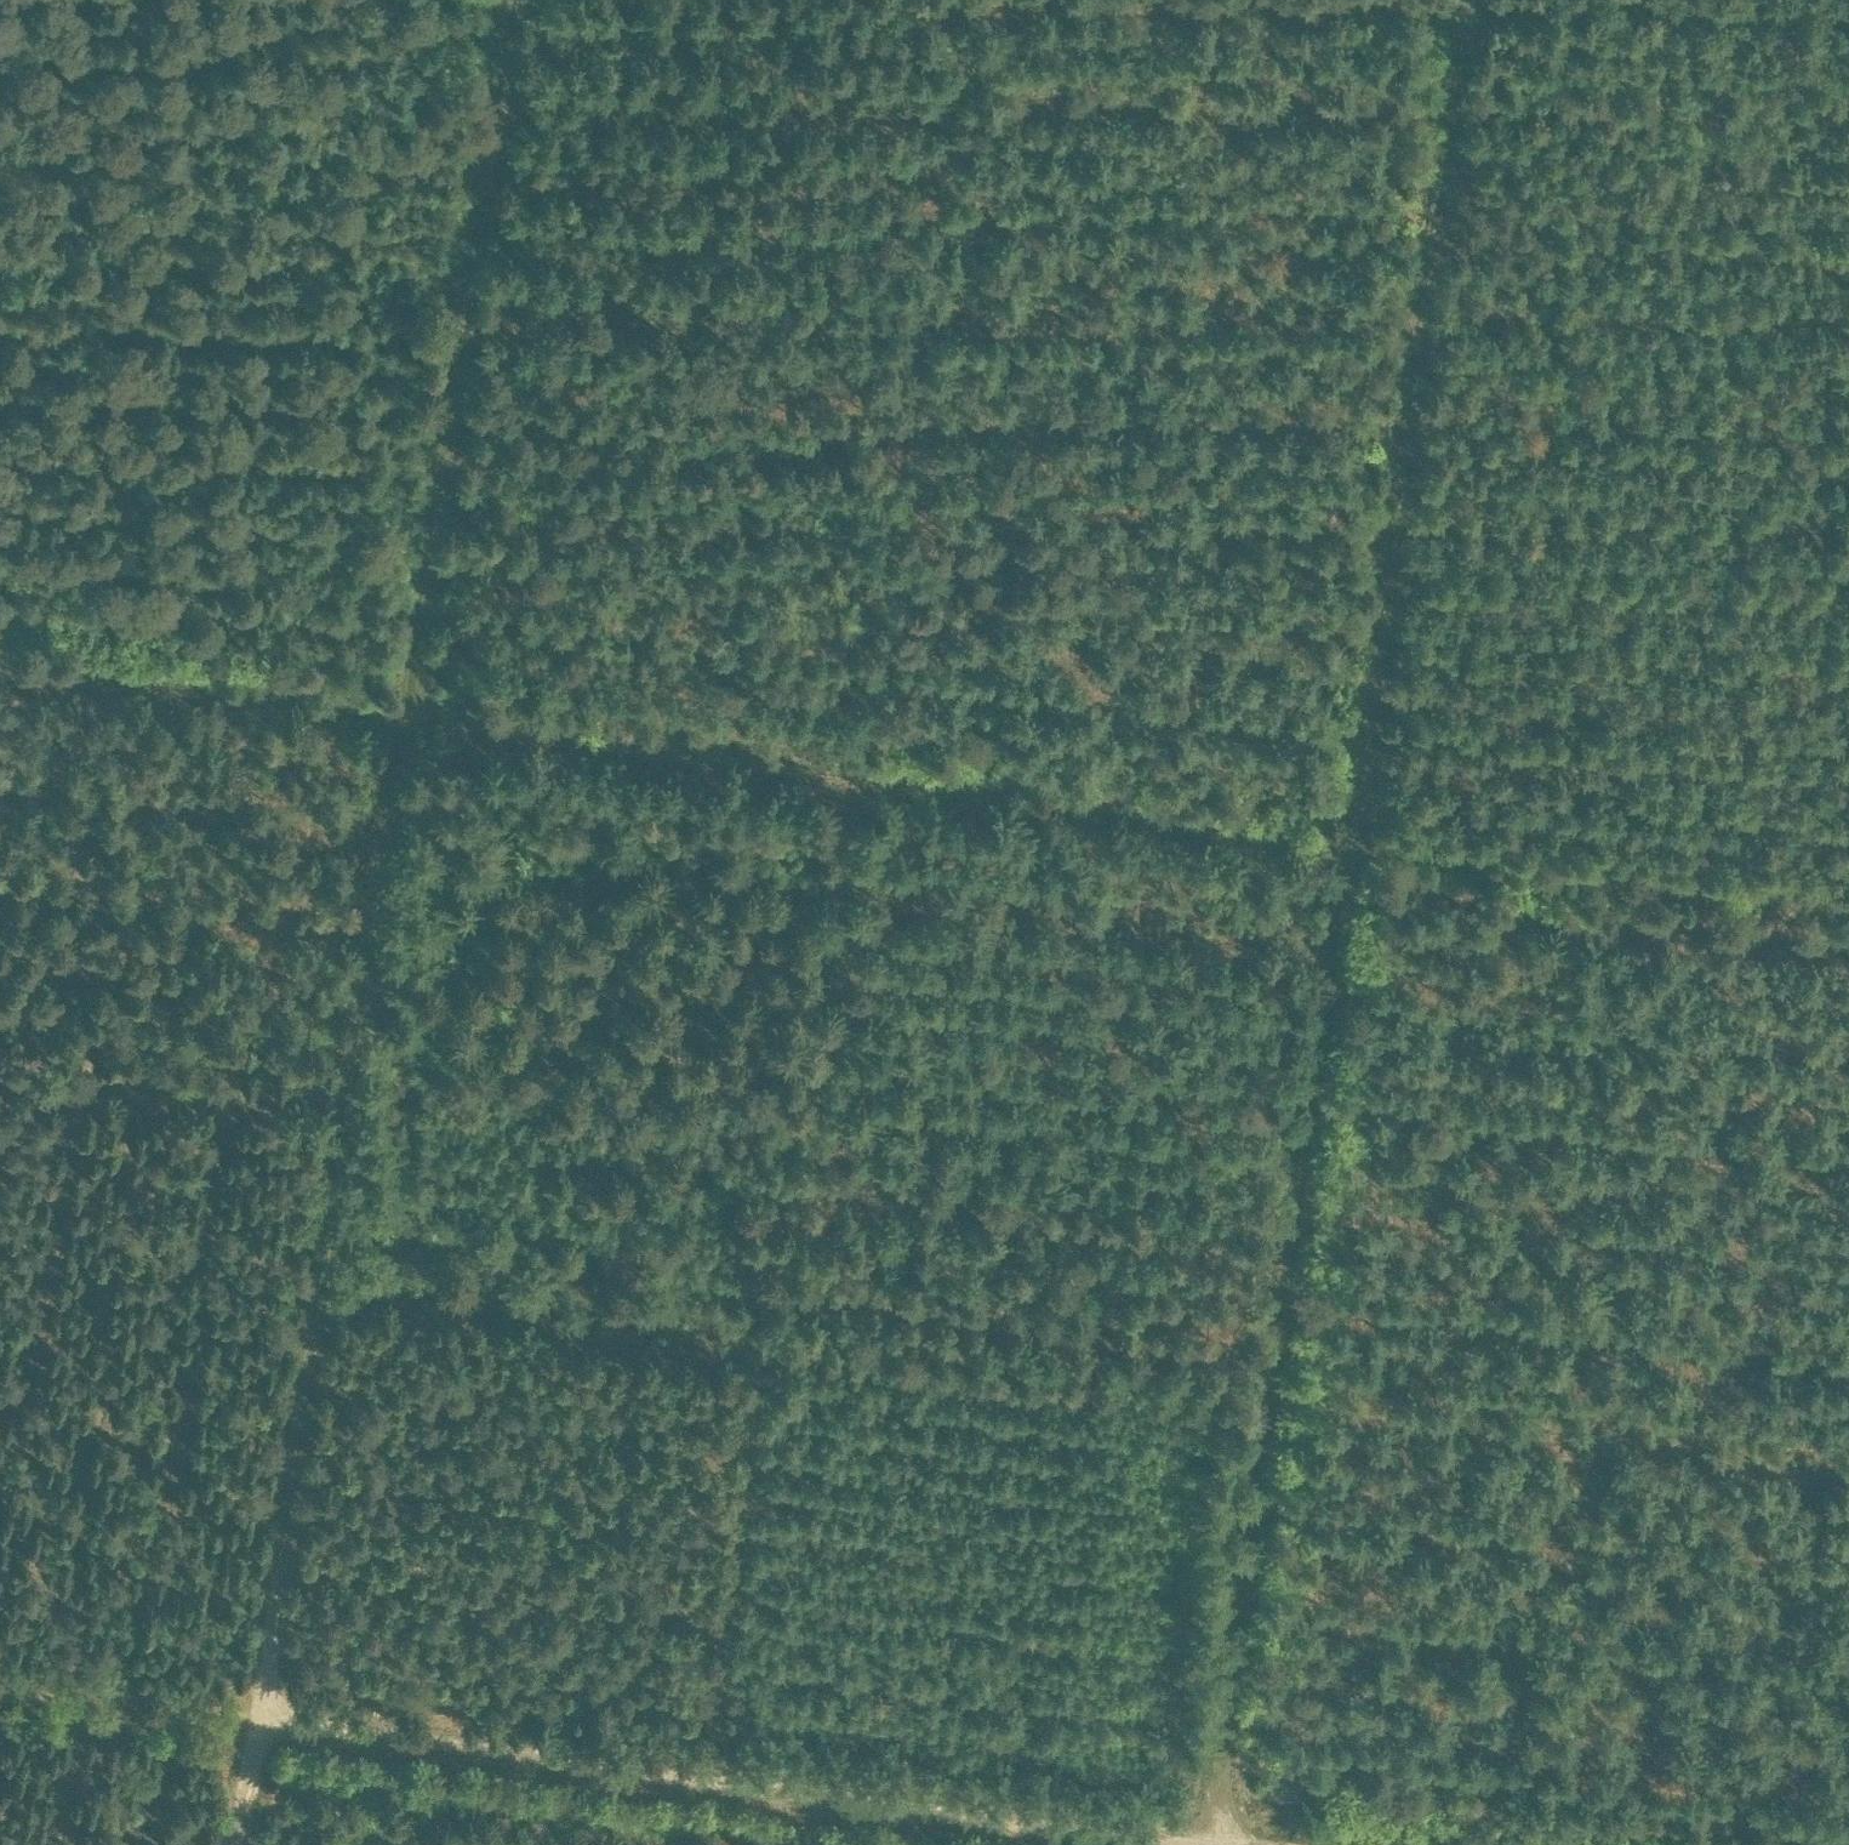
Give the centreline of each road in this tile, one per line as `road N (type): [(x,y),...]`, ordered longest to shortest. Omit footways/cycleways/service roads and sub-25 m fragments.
road 1 (track): [(247,1844),(508,0)]
road 2 (track): [(266,1711),(1205,1844)]

